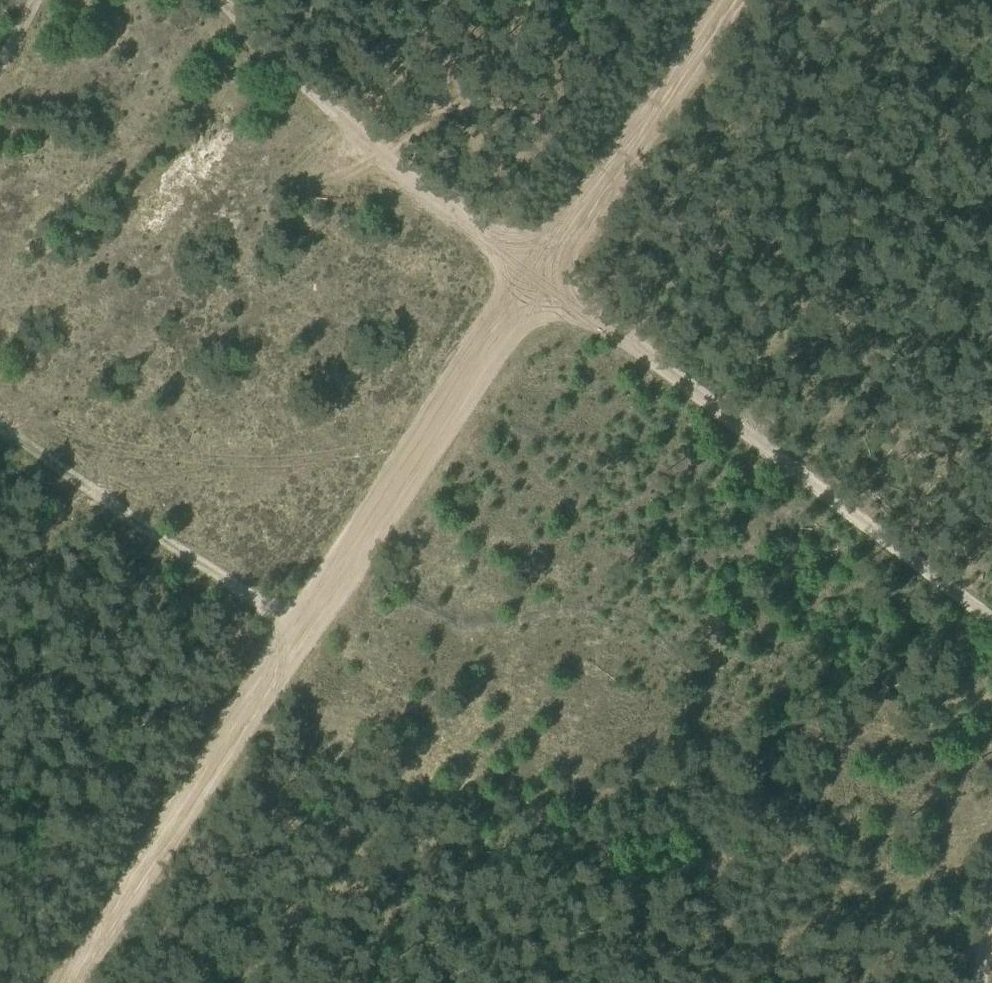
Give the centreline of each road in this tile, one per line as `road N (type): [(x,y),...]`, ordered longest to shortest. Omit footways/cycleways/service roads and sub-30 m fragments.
road 1 (track): [(728,0),(66,982)]
road 2 (track): [(214,0),(541,277),(991,623)]
road 3 (track): [(0,425),(302,631)]

